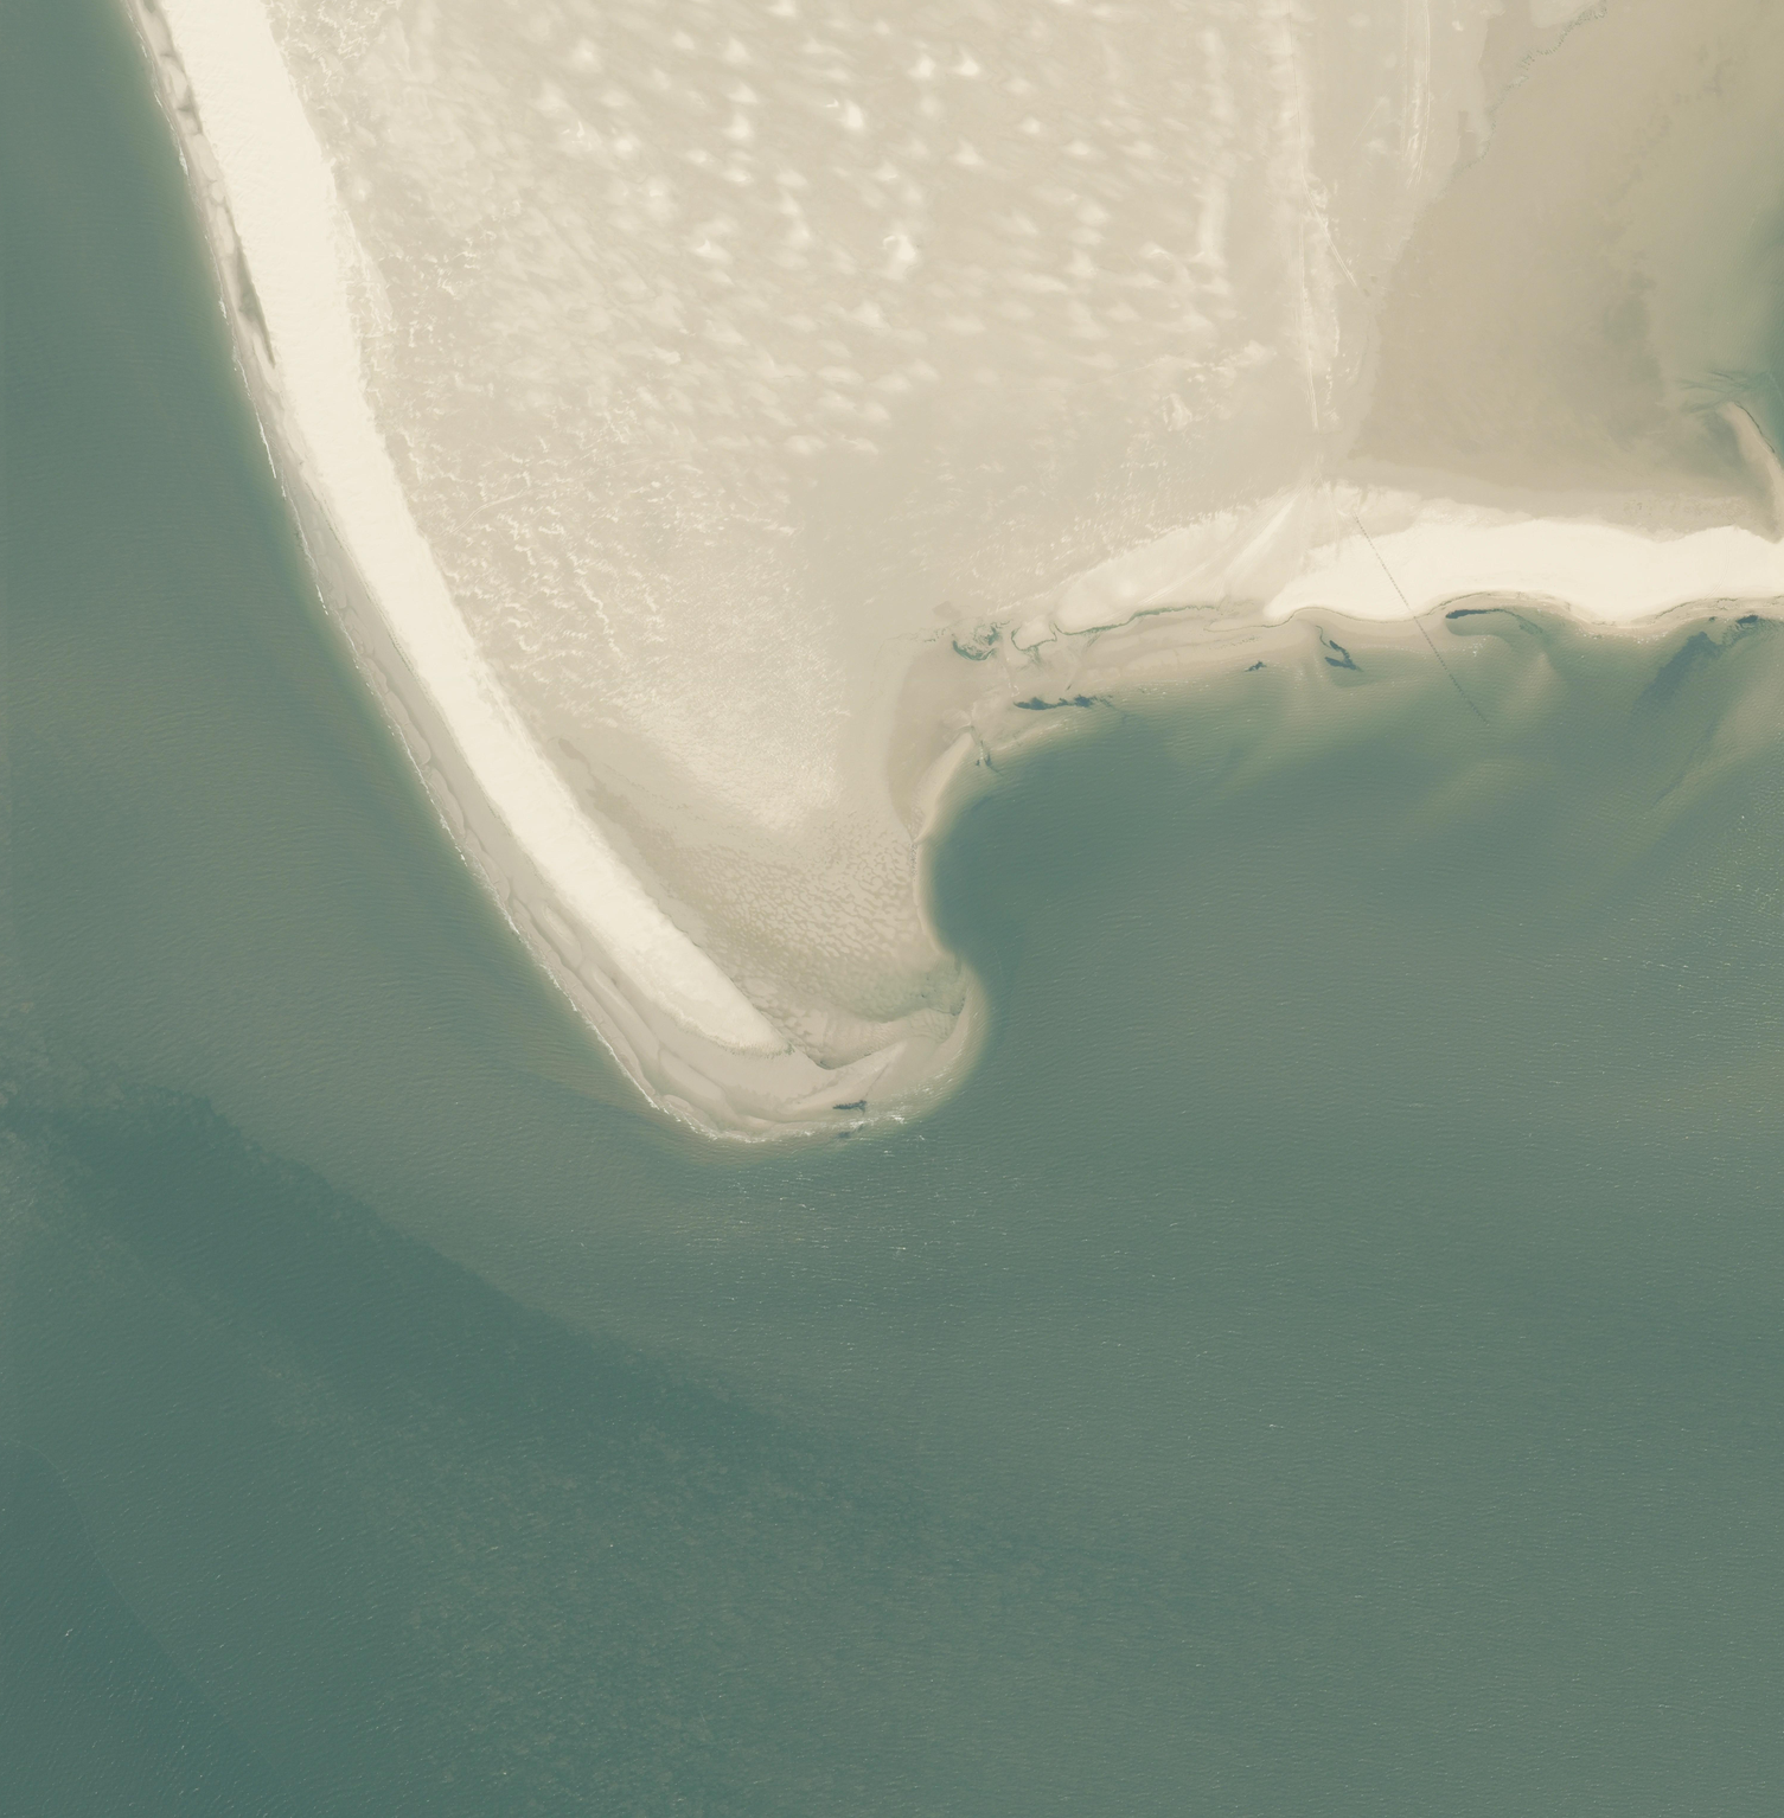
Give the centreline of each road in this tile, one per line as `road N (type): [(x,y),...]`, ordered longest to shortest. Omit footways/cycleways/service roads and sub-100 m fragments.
road 1 (track): [(1621,553),(1570,609),(1512,617),(1437,567),(1396,441),(1435,0)]

